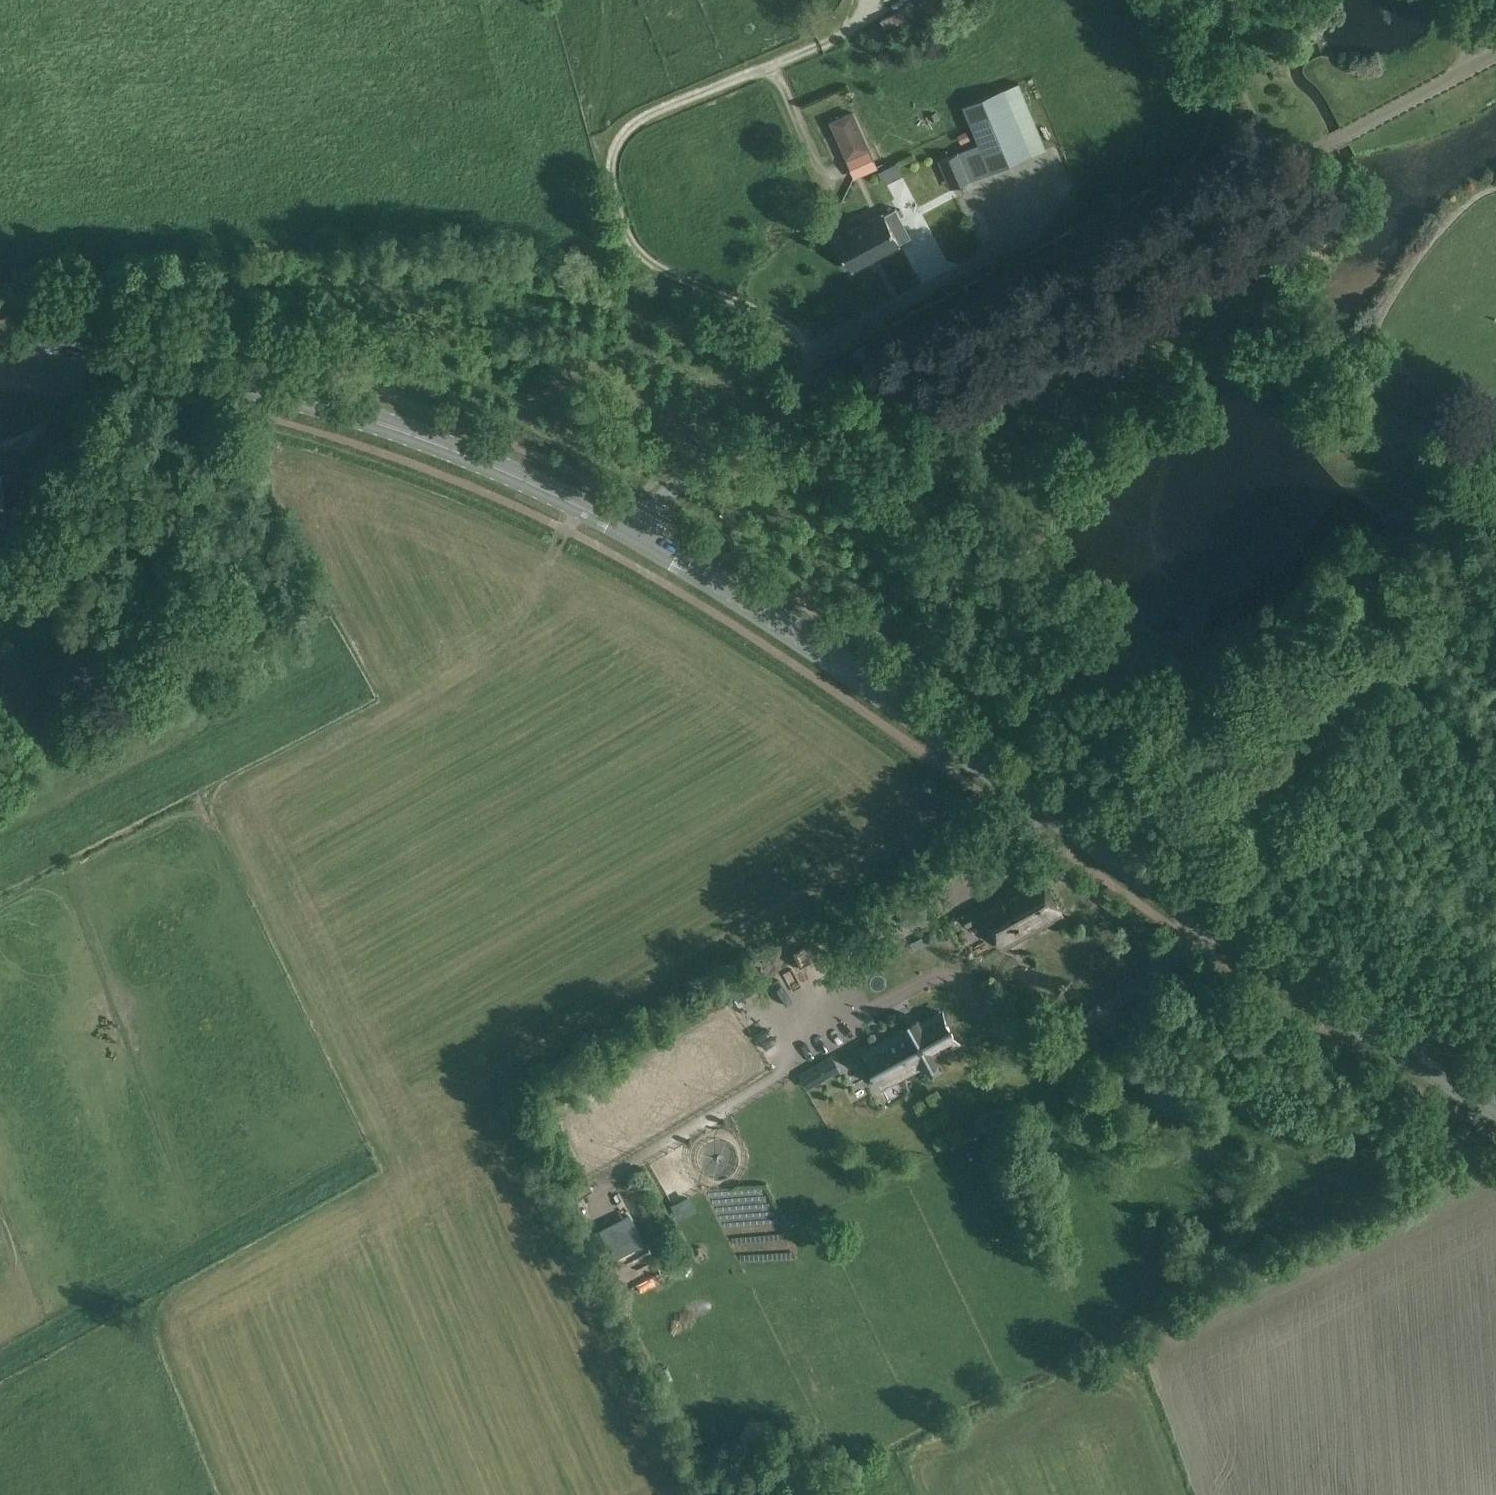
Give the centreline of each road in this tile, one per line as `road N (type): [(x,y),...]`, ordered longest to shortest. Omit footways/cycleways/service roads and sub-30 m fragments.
road 1 (secondary): [(1495,1105),(1340,1015),(761,610),(604,520)]
road 2 (unclassified): [(813,412),(1288,165),(1196,0)]
road 3 (unclassified): [(813,412),(802,342),(790,327),(663,274),(636,247),(619,207),(612,161),(630,126),(839,37),(864,21),(876,0)]
road 4 (secondary): [(604,520),(440,445),(298,398),(108,358),(0,349)]
road 5 (unclassified): [(604,520),(646,509),(813,412)]

